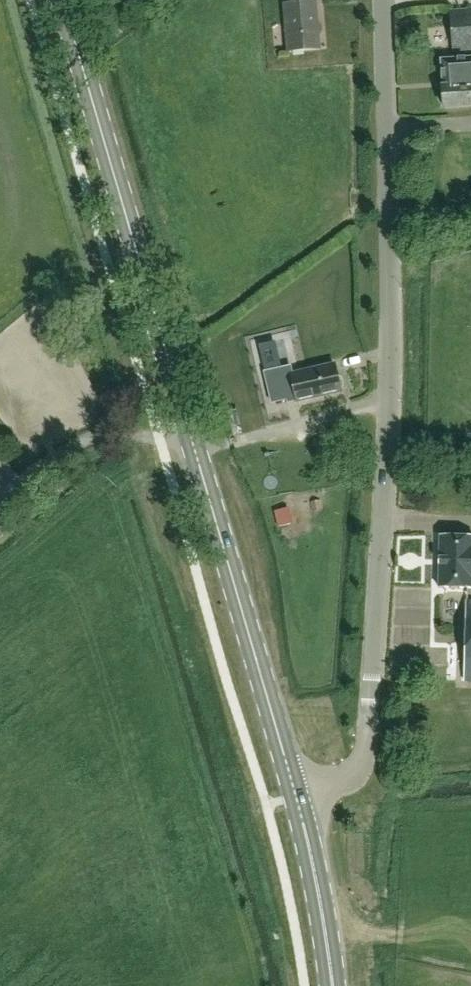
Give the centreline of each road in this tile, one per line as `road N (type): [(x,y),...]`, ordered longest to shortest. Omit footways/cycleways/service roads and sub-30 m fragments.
road 1 (residential): [(296,796),(351,770),(364,749),(369,713),(388,406),(382,0)]
road 2 (secondary): [(296,796),(62,0)]
road 3 (secondary): [(331,985),(296,796)]

